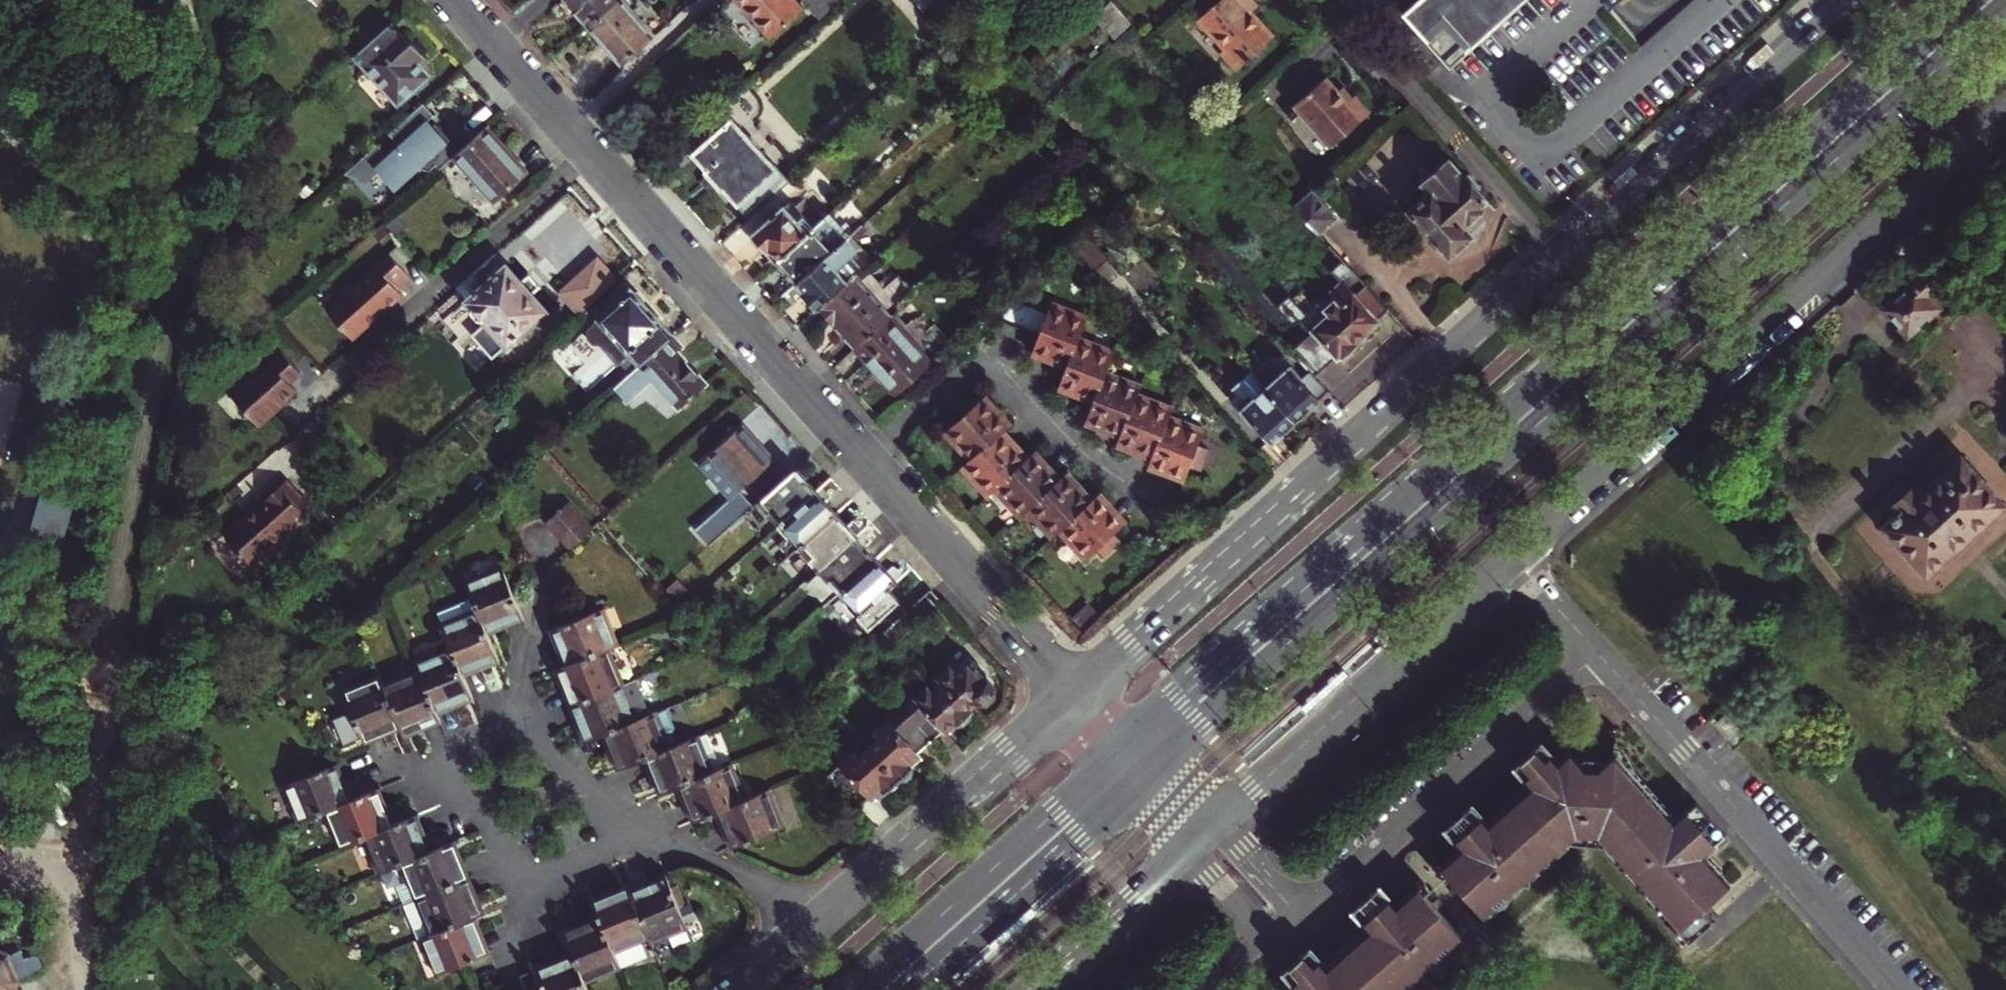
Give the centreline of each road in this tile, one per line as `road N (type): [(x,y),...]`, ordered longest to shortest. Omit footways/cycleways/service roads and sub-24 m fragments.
road 1 (primary): [(1144,775),(2005,7)]
road 2 (primary): [(1967,0),(1123,752)]
road 3 (tertiary): [(1846,0),(1075,696)]
road 4 (tertiary): [(1511,558),(2005,109)]
road 5 (residential): [(460,0),(867,461)]
road 6 (residential): [(1896,989),(1598,653)]
road 7 (residential): [(1285,925),(1598,653)]
road 8 (tertiary): [(1204,836),(1511,558)]
road 9 (residential): [(639,821),(541,881),(423,763),(516,724)]
road 10 (residential): [(867,461),(988,358),(1152,506)]
road 11 (primary): [(1123,752),(851,989)]
road 12 (tertiary): [(1075,696),(820,920)]
road 13 (primary): [(901,989),(1144,775)]
road 14 (residential): [(867,461),(1075,696)]
road 15 (tertiary): [(1030,989),(1204,836)]
road 16 (residential): [(820,920),(639,821)]
road 17 (residential): [(516,724),(639,821)]
road 18 (residential): [(516,724),(552,576)]
road 19 (residential): [(1598,653),(1511,558)]
road 20 (residential): [(1285,925),(1204,836)]

